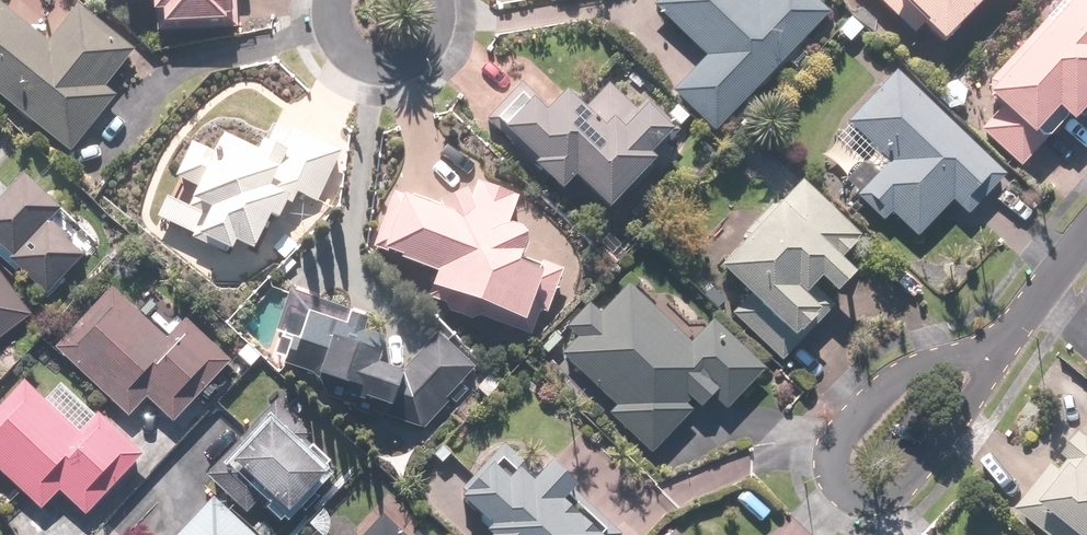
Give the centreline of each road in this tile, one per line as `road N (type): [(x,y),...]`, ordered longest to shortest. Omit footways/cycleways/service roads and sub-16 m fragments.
road 1 (residential): [(997,352),(970,407),(906,491),(884,502),(856,499),(835,485),(829,451),(899,374),(925,361)]
road 2 (residential): [(431,0),(423,34),(401,64),(370,66),(332,41),(334,0)]
road 3 (residential): [(1086,233),(997,352)]

